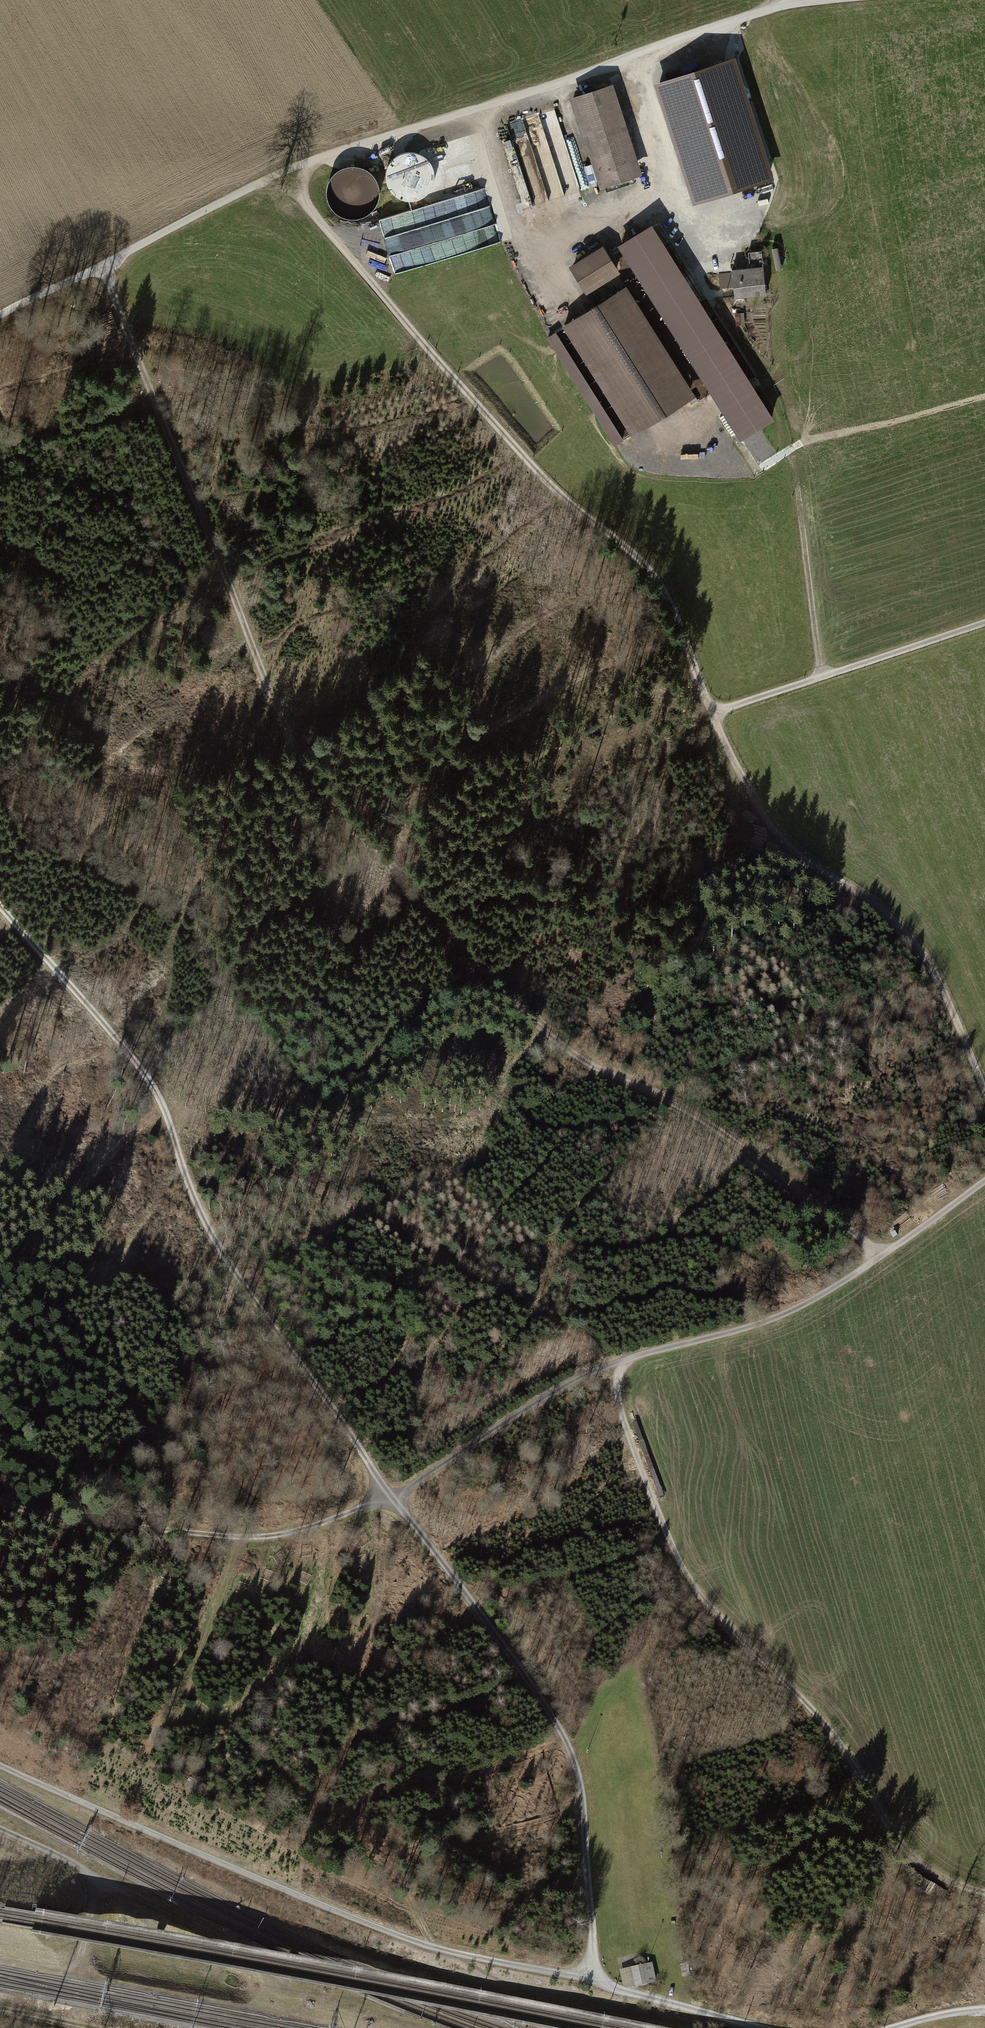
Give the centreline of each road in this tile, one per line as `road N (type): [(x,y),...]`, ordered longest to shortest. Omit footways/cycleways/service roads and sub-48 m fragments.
road 1 (track): [(99,266),(281,719),(314,777),(553,1038),(707,1122),(882,1255)]
road 2 (track): [(0,906),(150,1082),(218,1246),(393,1496)]
road 3 (track): [(713,713),(654,576),(544,478),(281,174)]
road 4 (track): [(984,1893),(940,1876),(908,1851),(830,1730),(691,1581),(621,1414),(614,1363)]
road 5 (track): [(592,1982),(391,1932),(0,1765)]
road 6 (track): [(816,0),(752,14),(281,174)]
road 7 (track): [(393,1496),(568,1746),(582,1799),(592,1982)]
road 8 (track): [(431,1946),(379,1861),(184,1688),(241,1537)]
road 9 (track): [(984,1092),(924,959),(885,912),(788,844),(713,713)]
road 10 (track): [(614,1363),(795,1308),(984,1180)]
road 11 (track): [(0,1501),(241,1537),(302,1528),(393,1496)]
road 12 (track): [(86,1876),(246,1951),(306,1992),(414,2027)]
road 13 (track): [(281,174),(0,315)]
road 14 (track): [(821,677),(785,400),(772,373)]
road 15 (track): [(984,623),(713,713)]
road 16 (track): [(615,62),(650,183),(523,231)]
road 17 (track): [(393,1496),(547,1395),(614,1363)]
road 18 (track): [(484,106),(554,321)]
road 19 (track): [(0,1830),(86,1876),(92,1904),(79,1969)]
road 20 (track): [(763,2027),(592,1982)]

